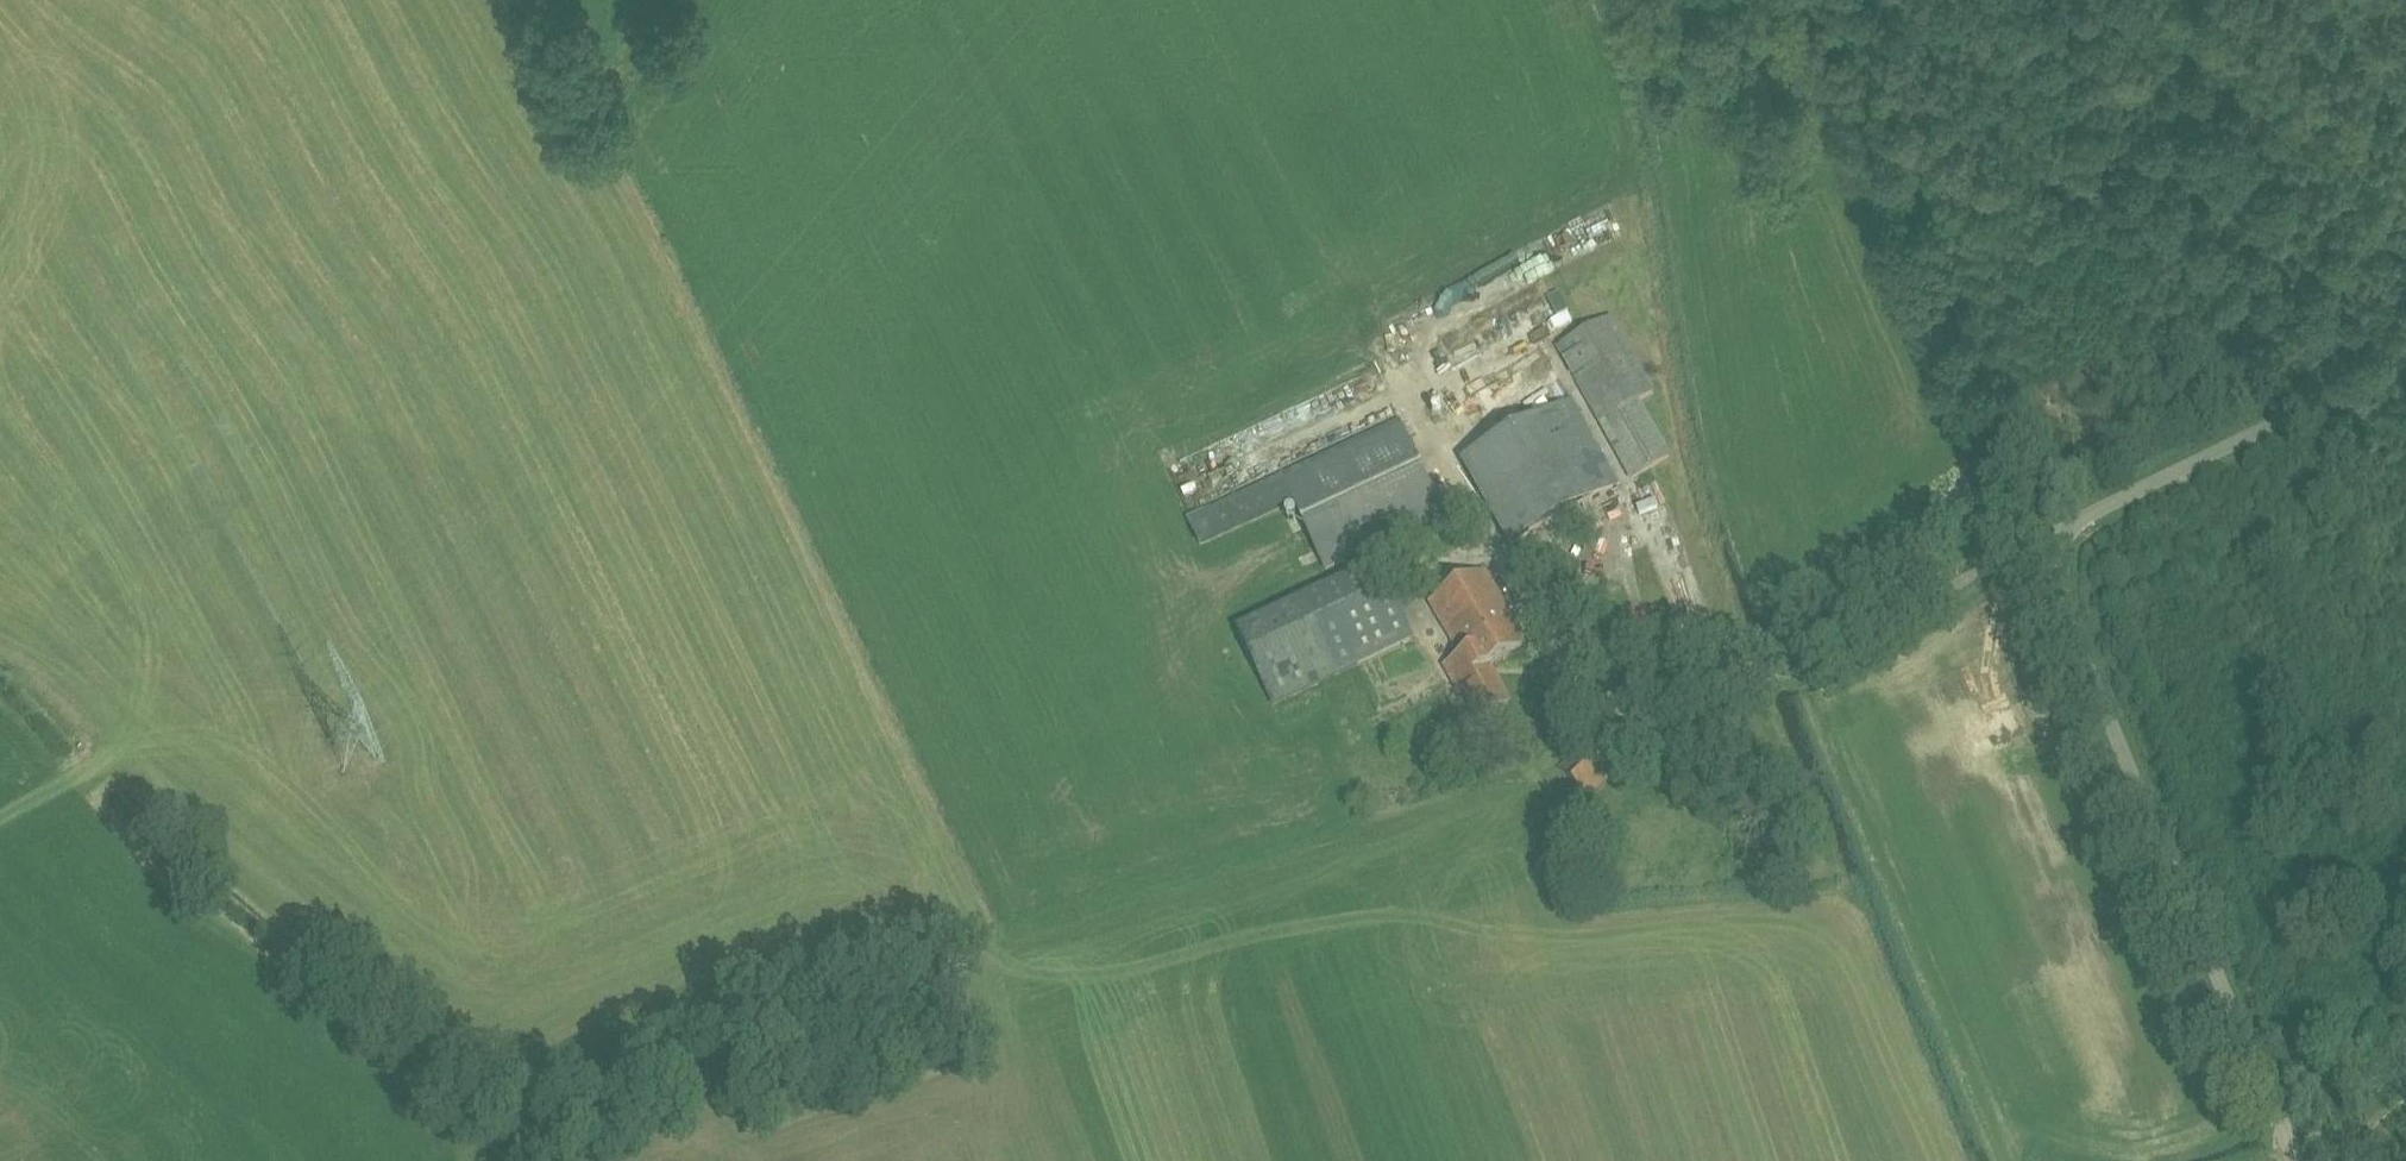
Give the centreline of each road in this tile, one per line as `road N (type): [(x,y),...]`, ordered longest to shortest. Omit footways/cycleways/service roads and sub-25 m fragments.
road 1 (unclassified): [(2405,363),(2068,529),(2051,556),(2300,1160)]
road 2 (track): [(2054,542),(1846,657),(1692,704),(1637,730)]

